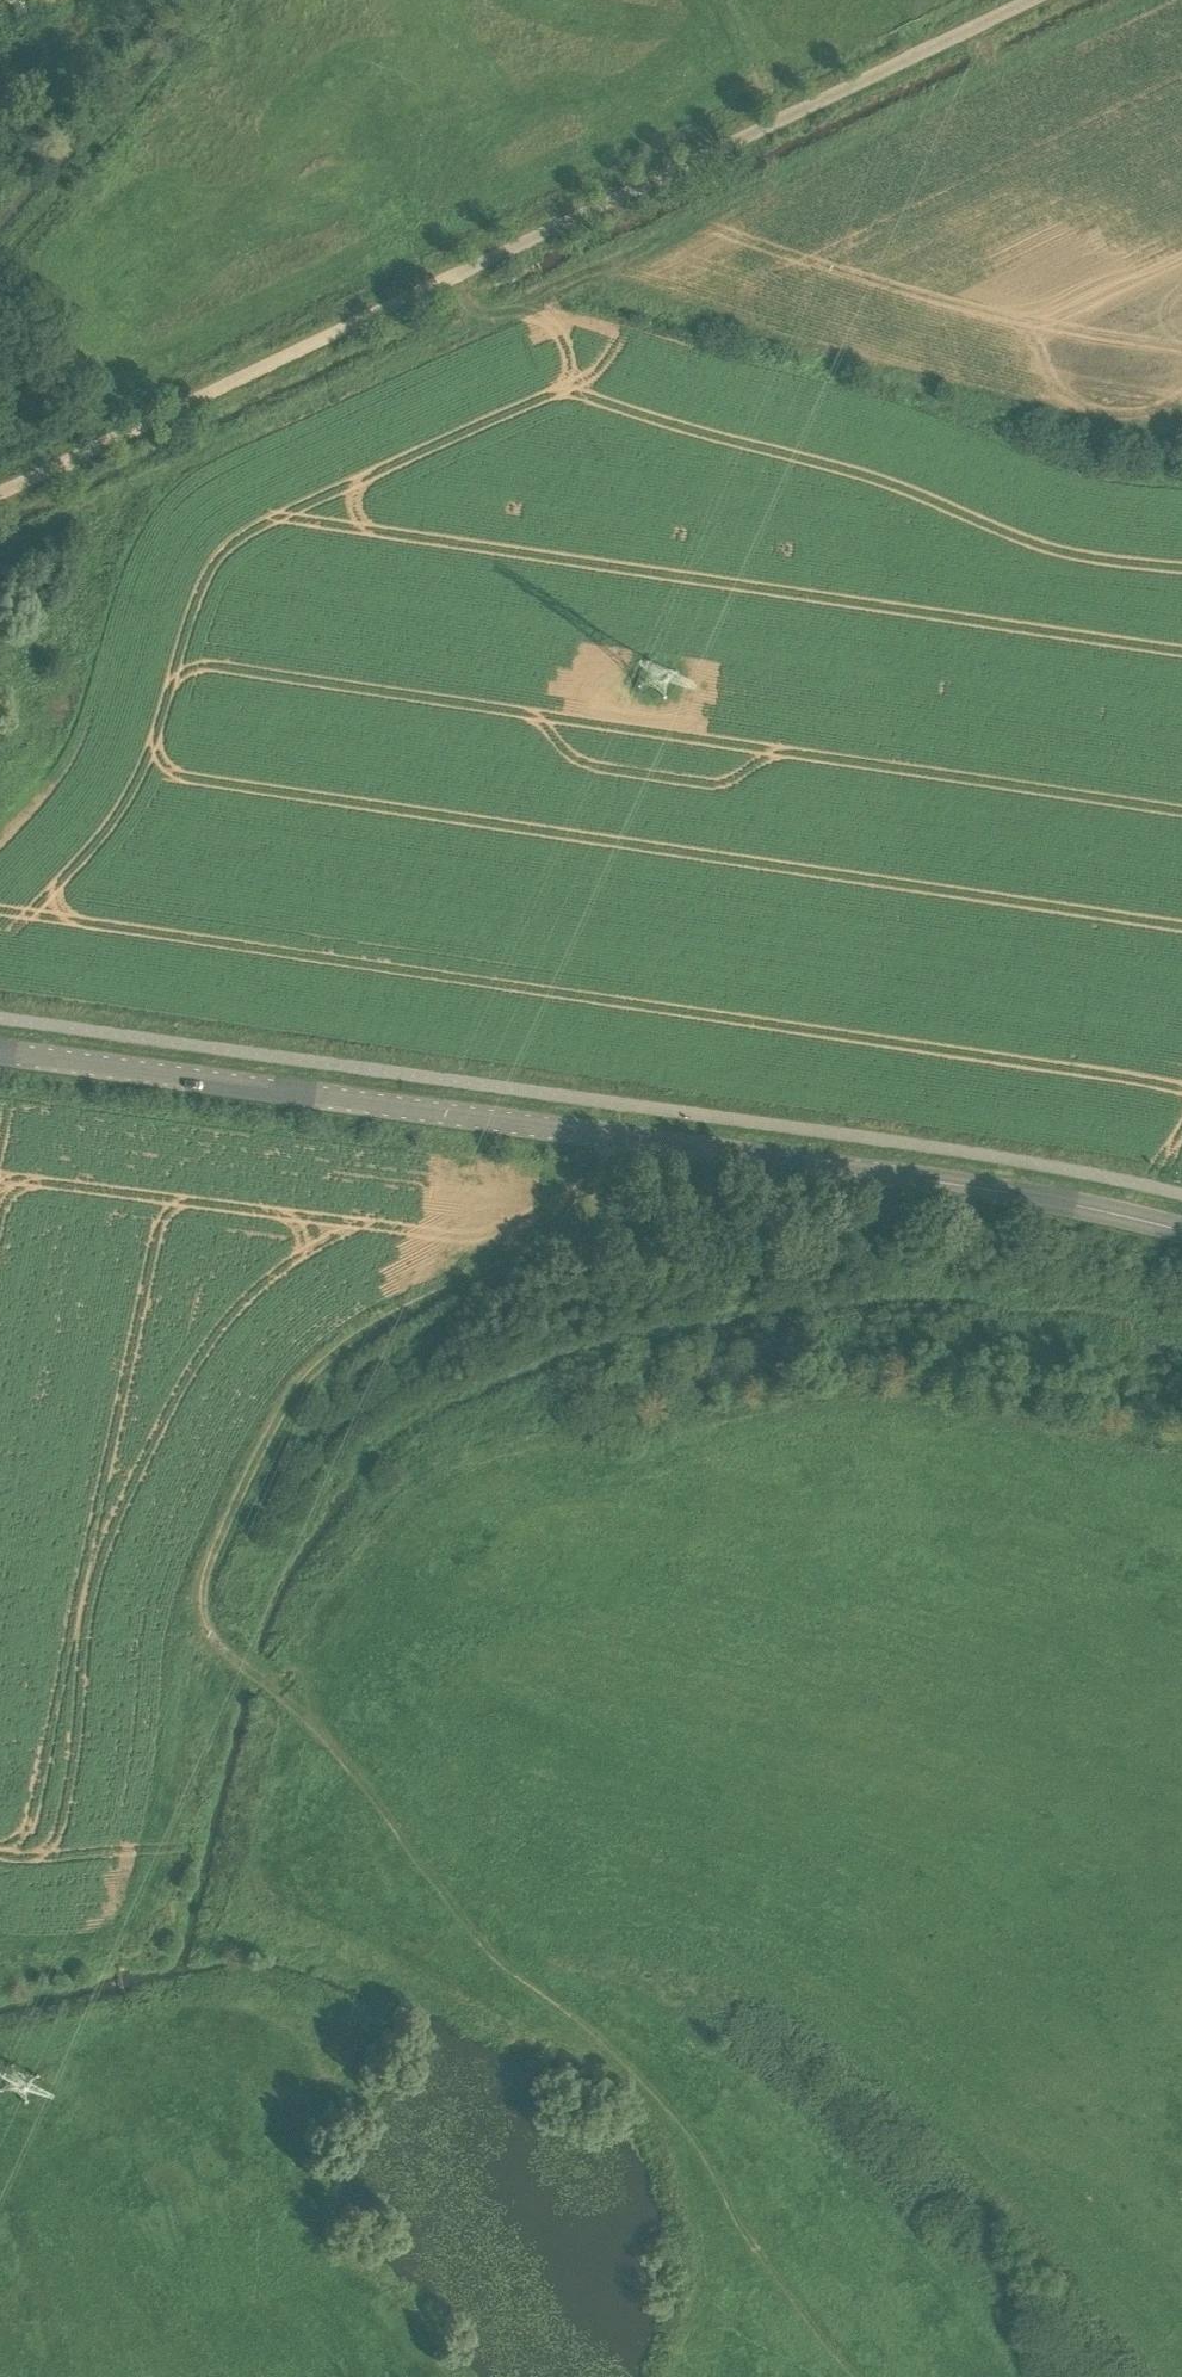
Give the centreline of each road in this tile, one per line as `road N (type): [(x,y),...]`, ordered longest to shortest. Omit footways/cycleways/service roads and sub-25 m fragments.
road 1 (tertiary): [(1181,1231),(1010,1192),(0,1054)]
road 2 (unclassified): [(0,497),(1048,0)]
road 3 (track): [(505,1970),(345,1766),(209,1633),(206,1580),(292,1390),(392,1317),(593,1212),(614,1139)]
road 4 (track): [(211,0),(0,257)]

